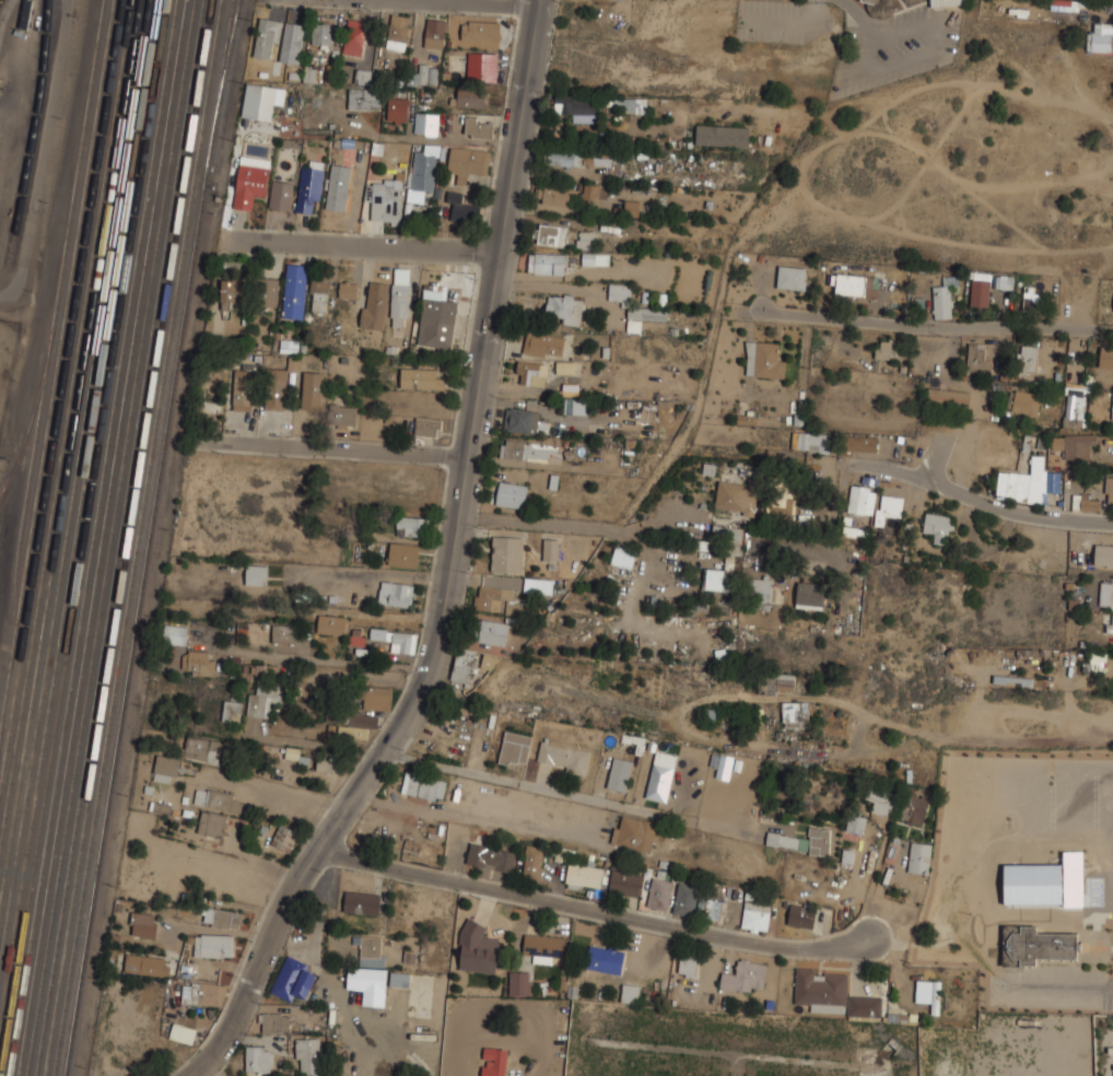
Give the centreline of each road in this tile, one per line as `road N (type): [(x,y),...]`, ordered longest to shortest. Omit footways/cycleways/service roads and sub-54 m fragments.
road 1 (tertiary): [(535,0),(435,654),(391,740),(292,890),(222,1041),(190,1075)]
road 2 (residential): [(315,853),(775,946),(864,939)]
road 3 (residential): [(762,307),(952,328),(1112,331)]
road 4 (residential): [(220,242),(501,250)]
road 5 (residential): [(191,442),(469,457)]
road 6 (residential): [(851,464),(909,472),(1009,512),(1112,521)]

